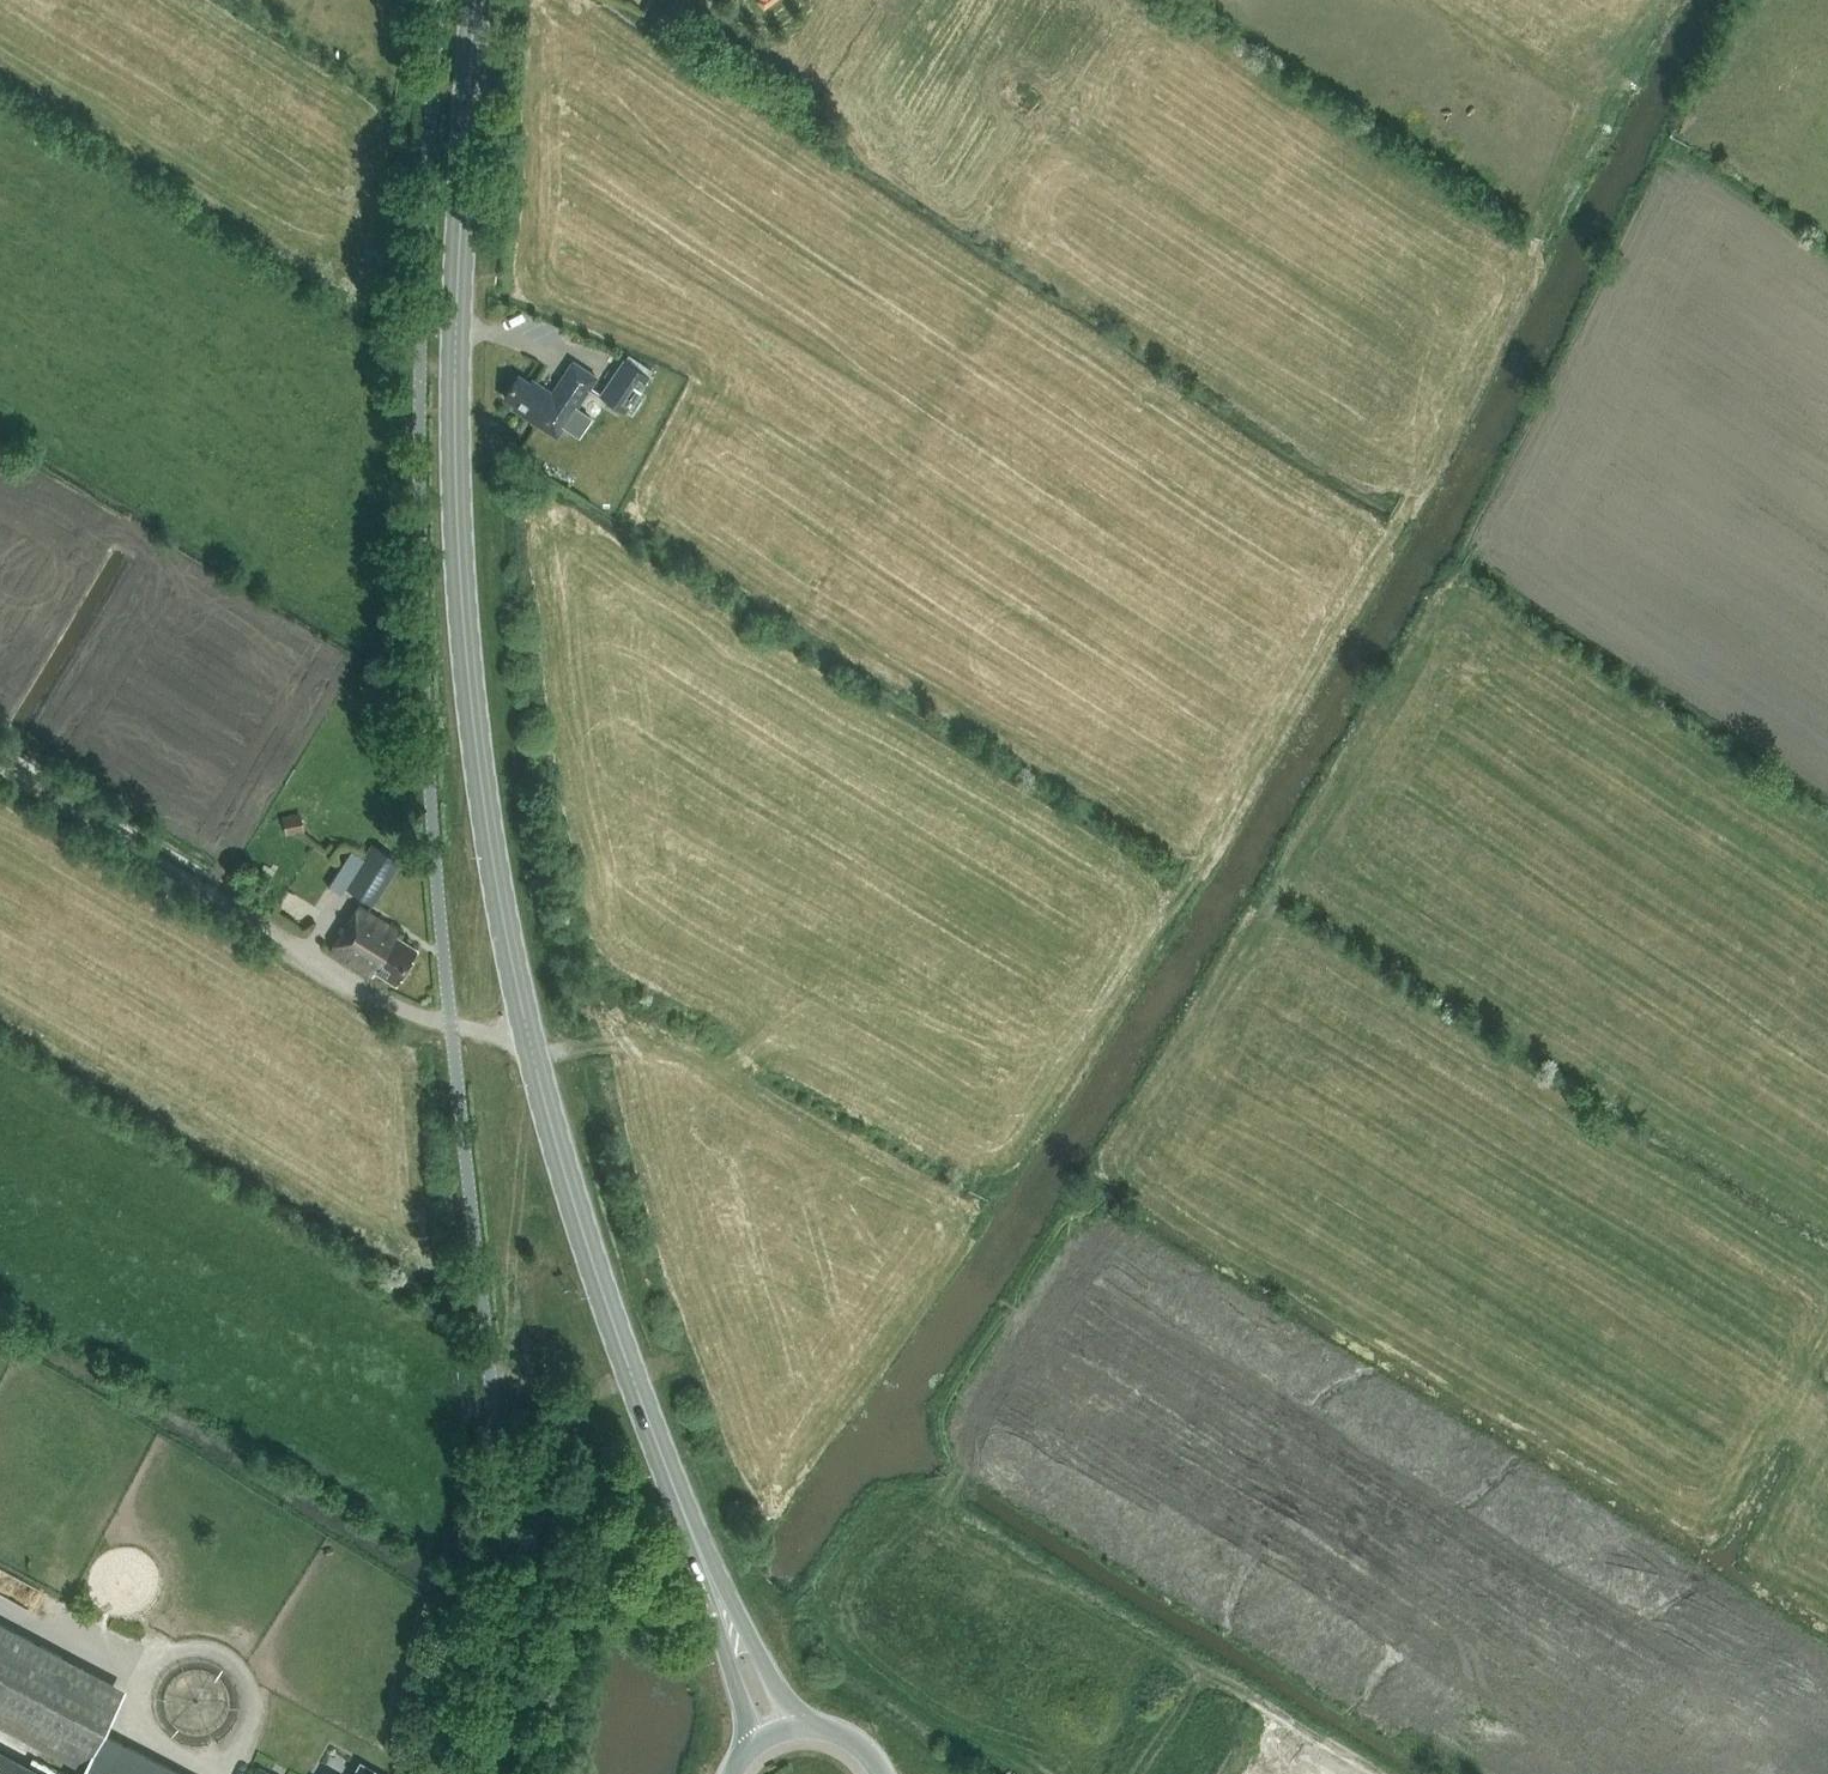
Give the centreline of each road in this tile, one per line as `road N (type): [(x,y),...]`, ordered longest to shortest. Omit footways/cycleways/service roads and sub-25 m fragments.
road 1 (primary): [(527,1040),(486,821),(458,544),(457,298),(474,0)]
road 2 (primary): [(709,1573),(624,1358),(527,1040)]
road 3 (track): [(0,772),(263,934)]
road 4 (unclassified): [(263,934),(388,1002),(527,1040)]
road 5 (primary): [(806,1730),(709,1573)]
road 6 (primary): [(709,1573),(758,1746)]

